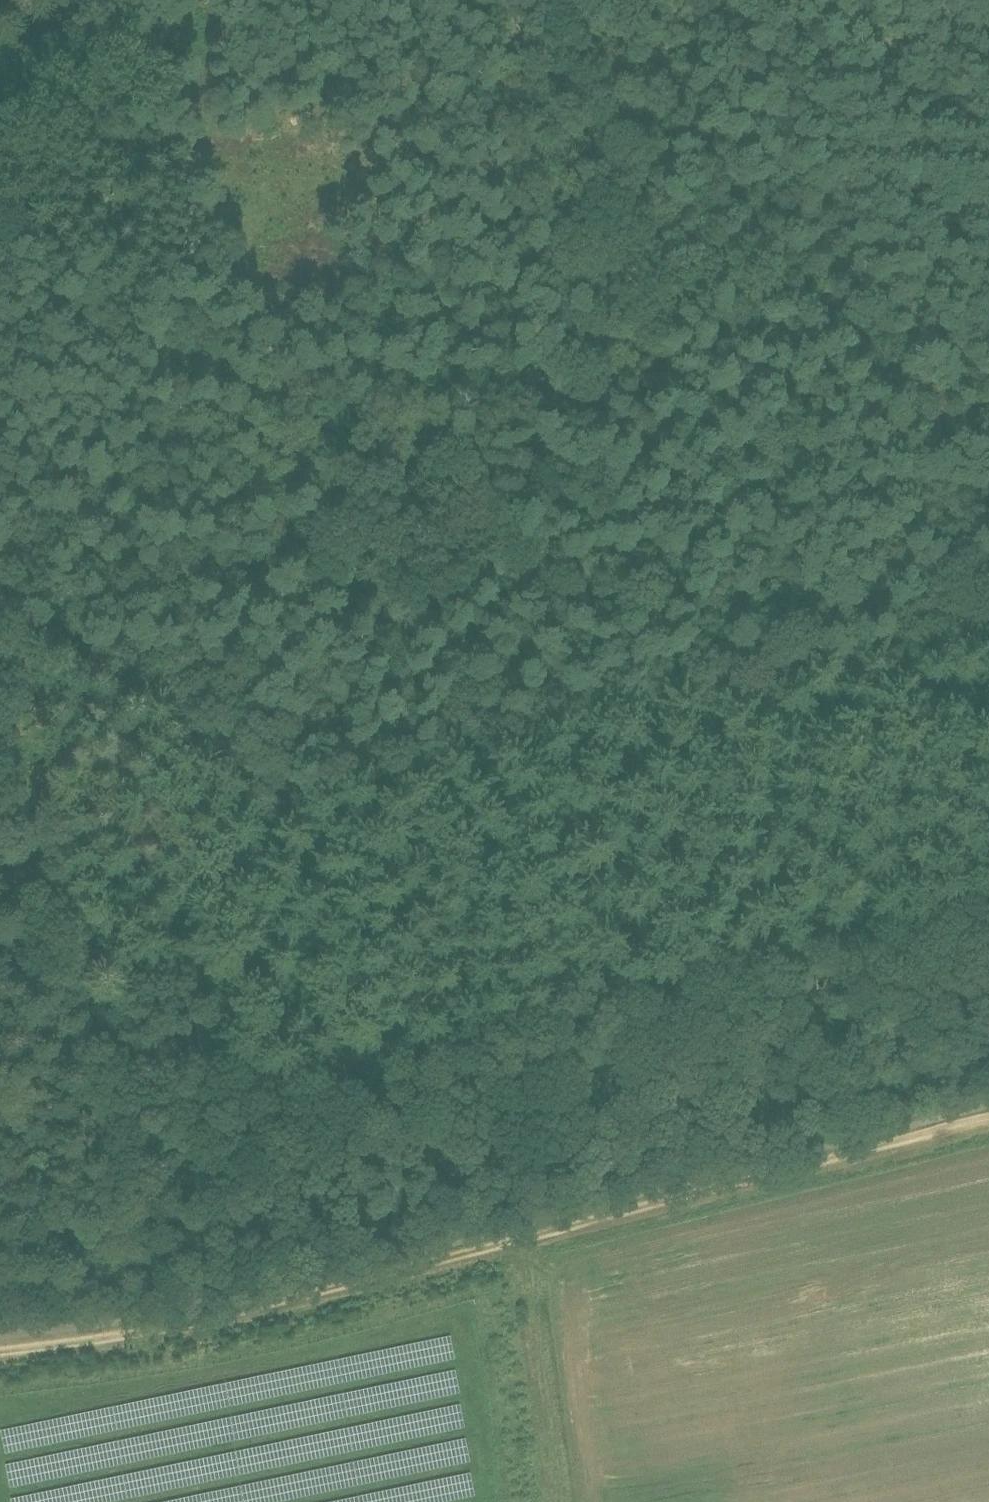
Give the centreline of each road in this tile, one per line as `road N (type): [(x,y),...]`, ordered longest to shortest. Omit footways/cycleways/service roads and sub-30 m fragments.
road 1 (track): [(988,1123),(143,1329)]
road 2 (track): [(516,1226),(556,1501)]
road 3 (track): [(143,1329),(0,1349)]

